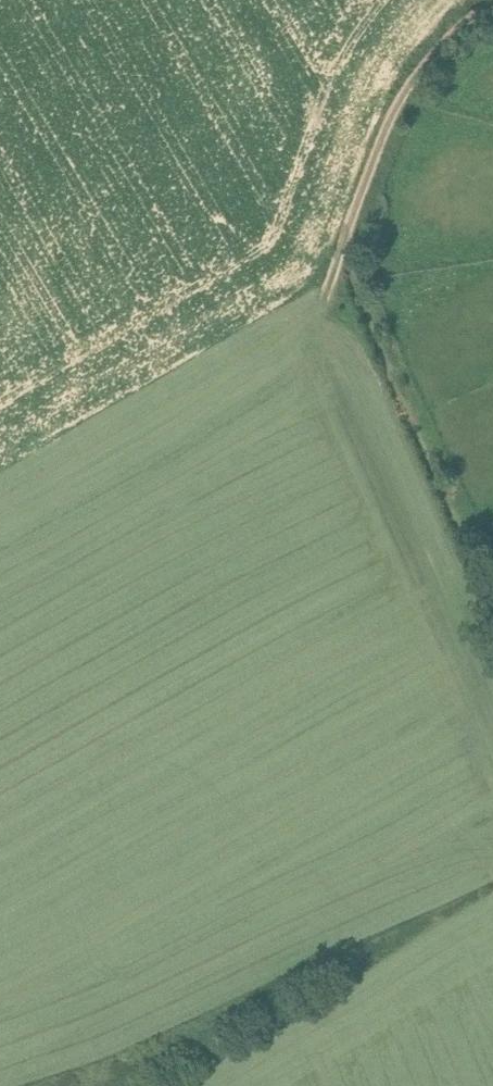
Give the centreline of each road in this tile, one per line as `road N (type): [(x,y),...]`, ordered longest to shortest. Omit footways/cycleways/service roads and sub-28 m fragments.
road 1 (track): [(492,7),(405,94),(343,248),(492,610)]

